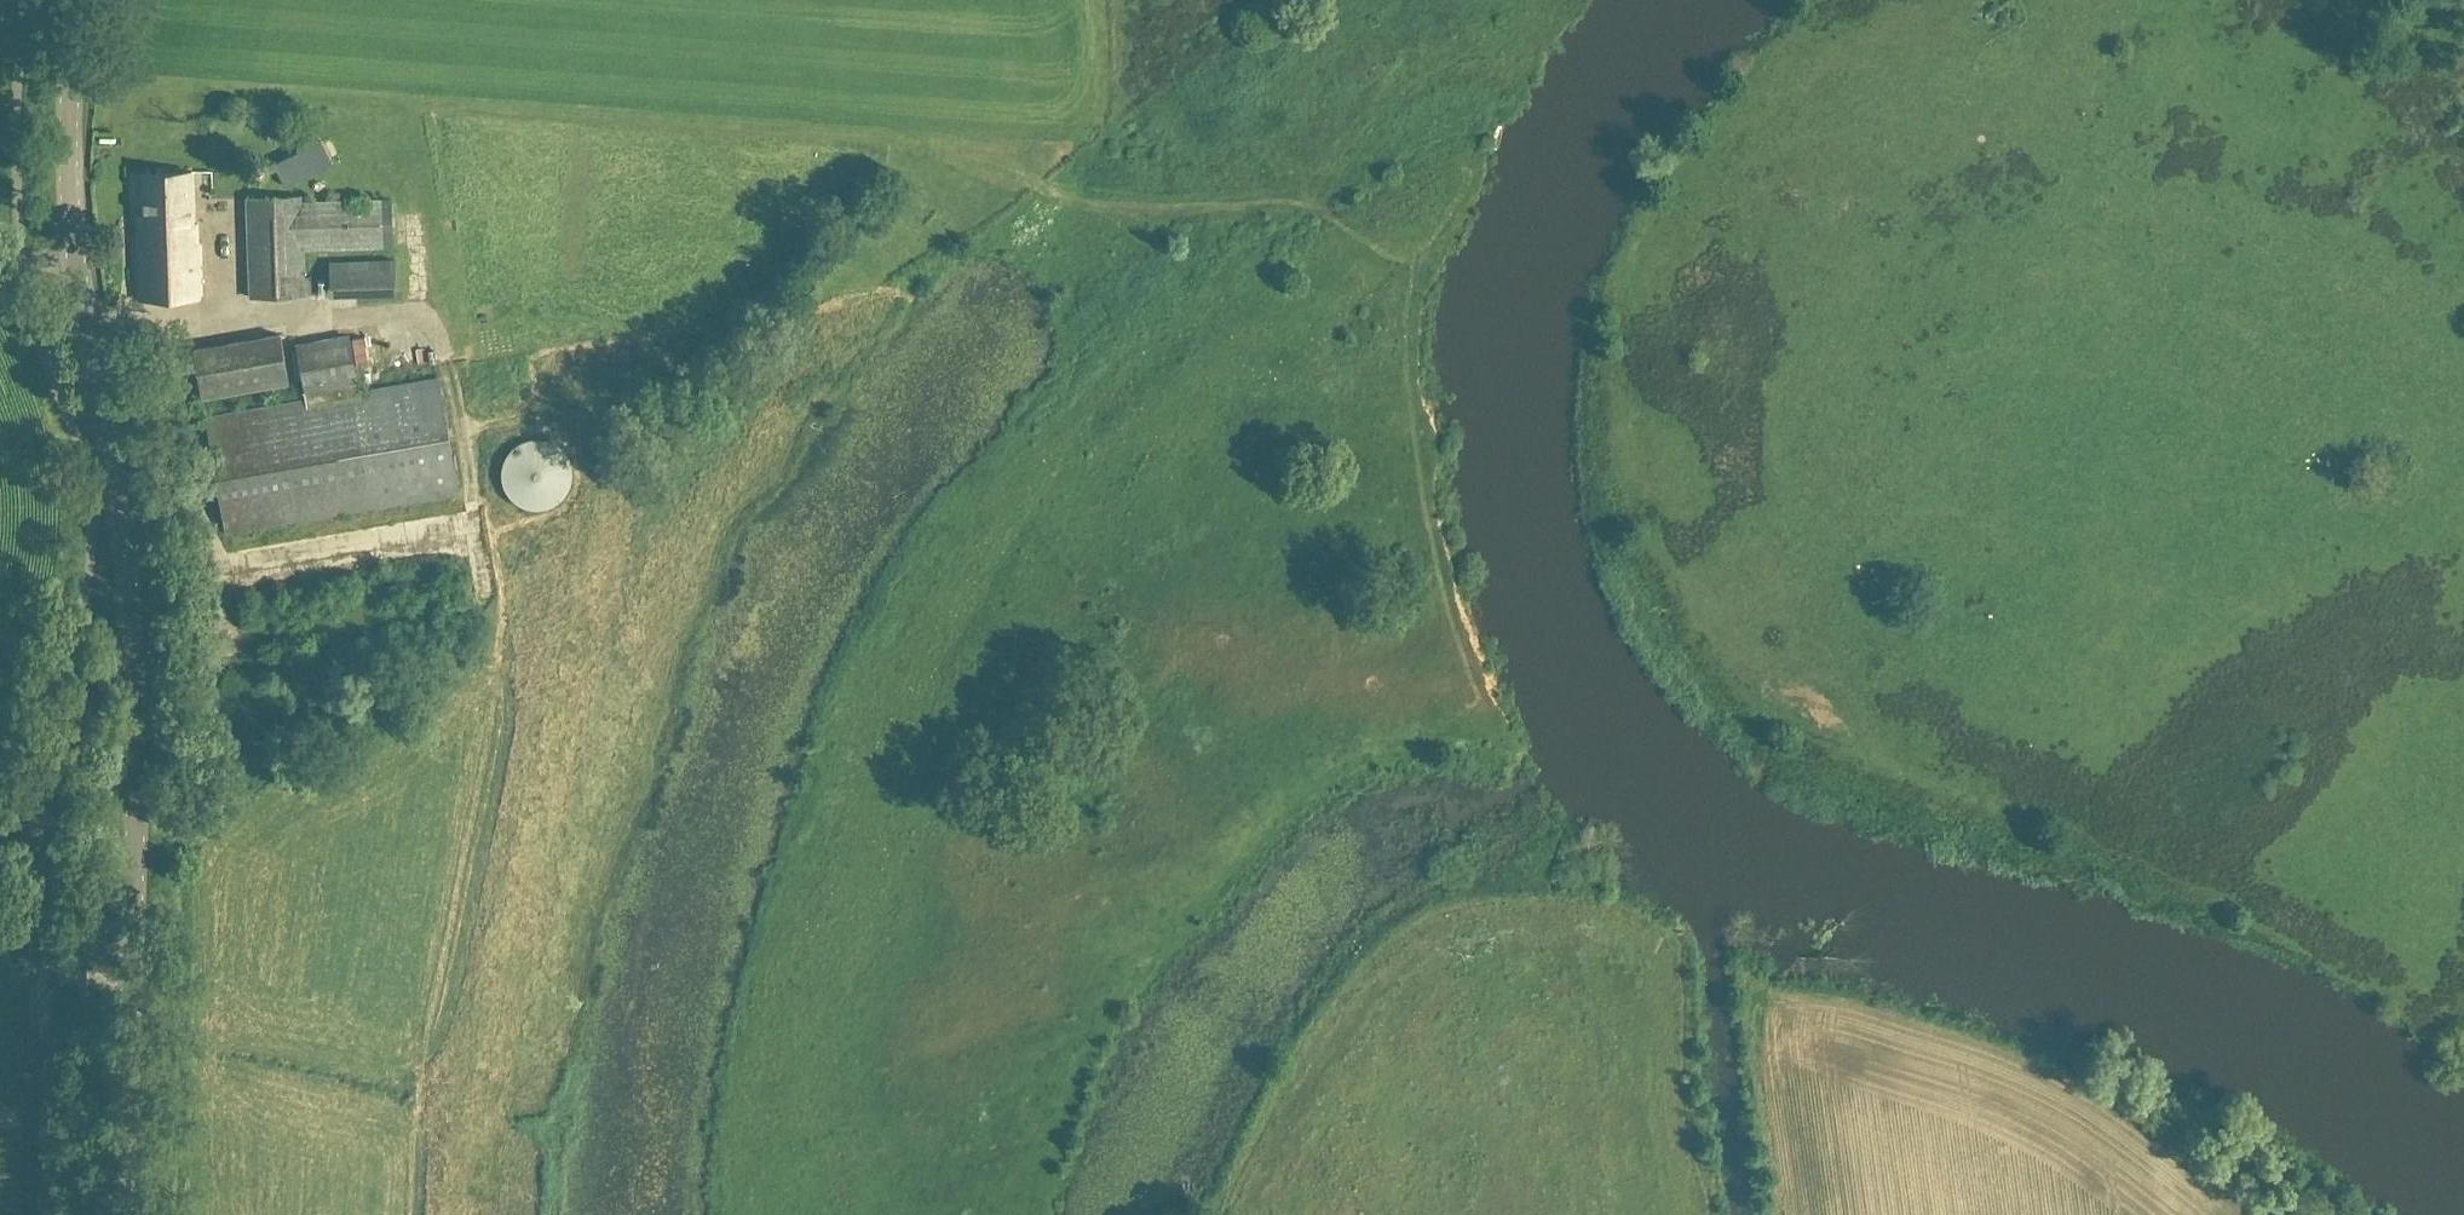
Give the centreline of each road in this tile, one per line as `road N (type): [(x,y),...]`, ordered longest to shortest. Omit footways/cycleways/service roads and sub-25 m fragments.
road 1 (tertiary): [(124,1214),(140,716),(111,437),(72,185),(83,0)]

